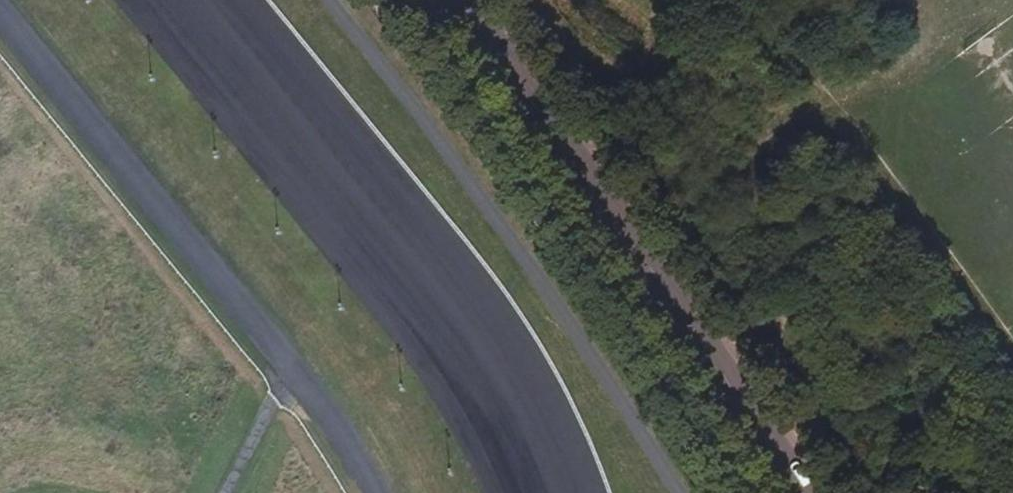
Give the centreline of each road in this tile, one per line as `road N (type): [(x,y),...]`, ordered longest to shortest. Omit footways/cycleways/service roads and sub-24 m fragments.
road 1 (tertiary): [(457,0),(800,492)]

